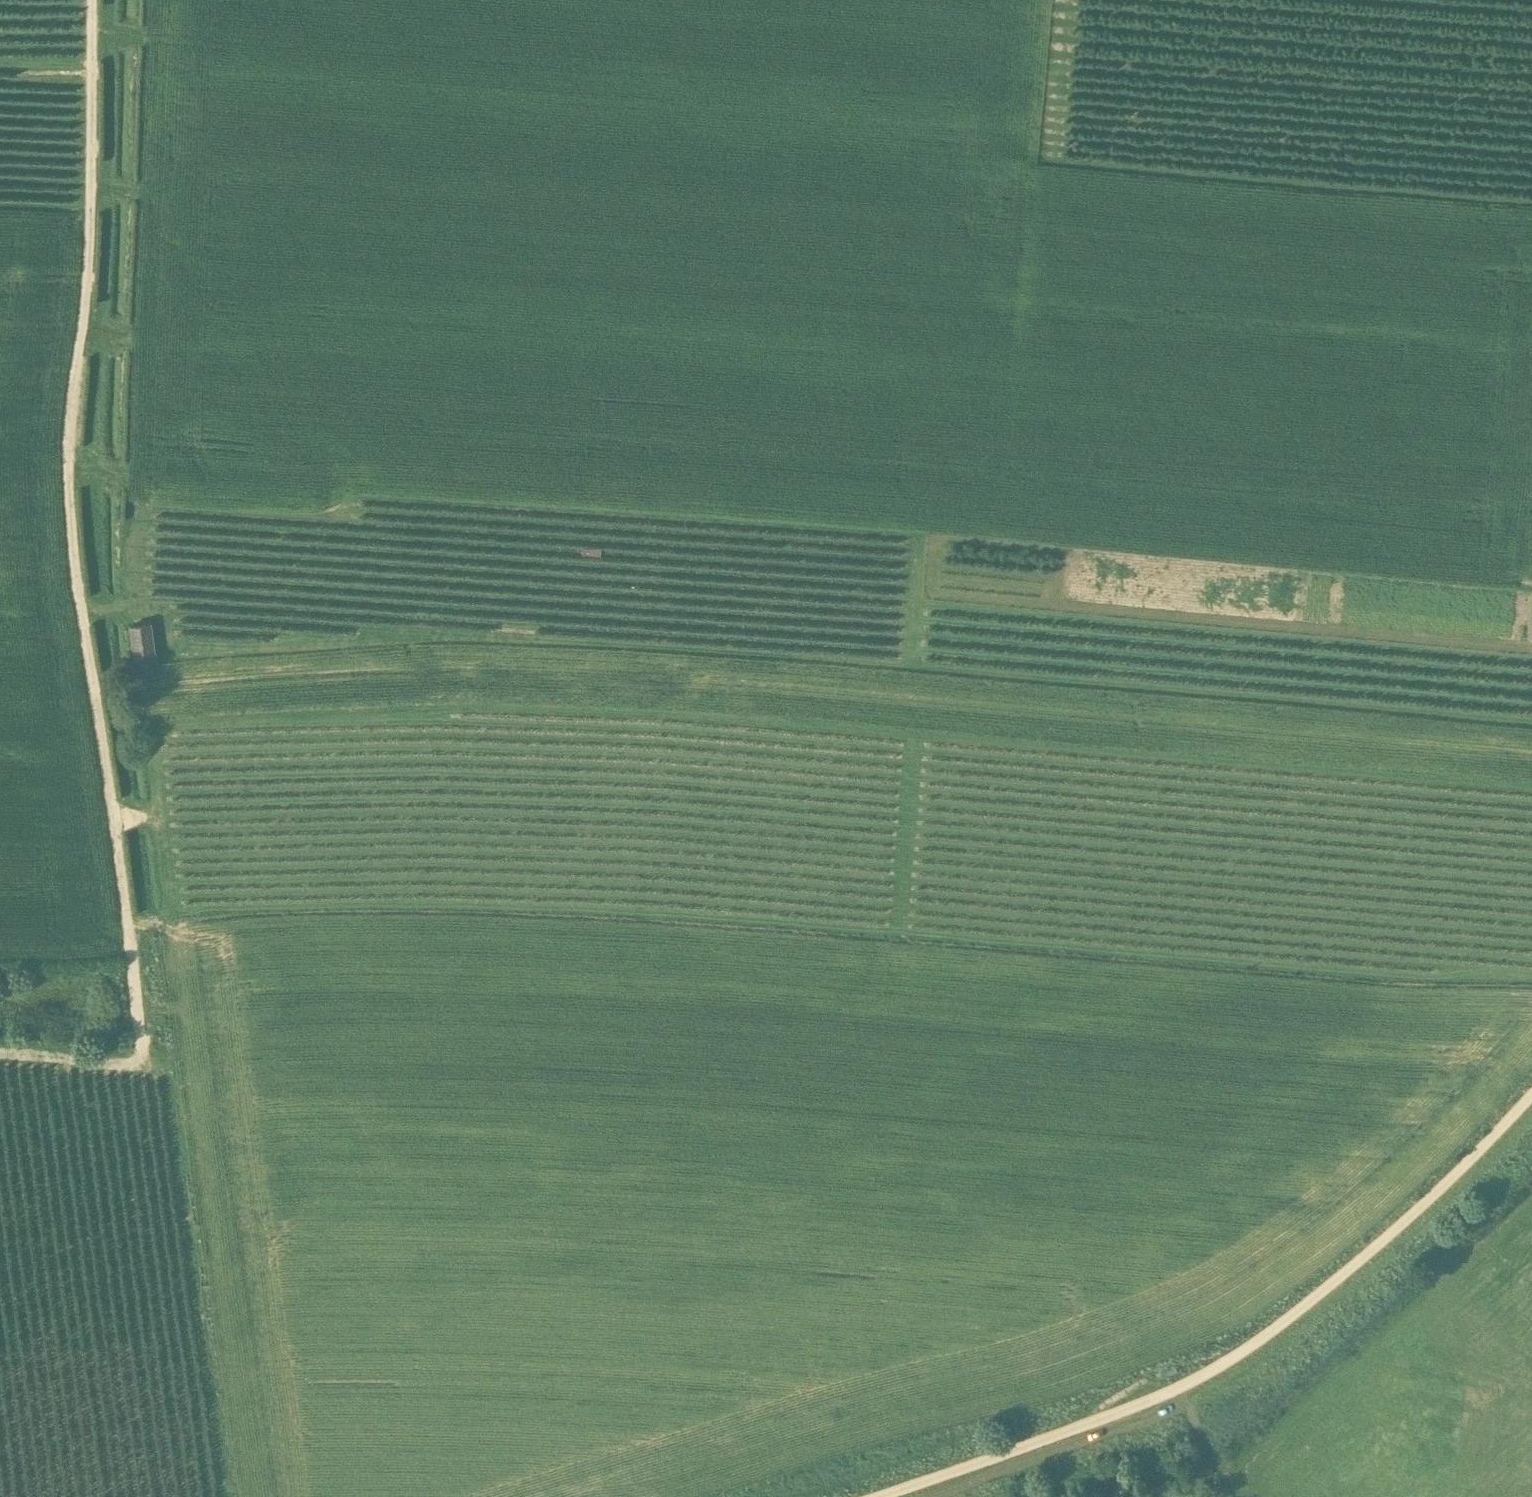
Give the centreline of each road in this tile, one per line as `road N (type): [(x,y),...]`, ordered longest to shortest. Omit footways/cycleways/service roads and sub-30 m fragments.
road 1 (unclassified): [(145,1063),(68,483),(66,428),(89,244),(93,0)]
road 2 (track): [(876,1496),(1168,1393),(1223,1364),(1389,1234),(1531,1092)]

